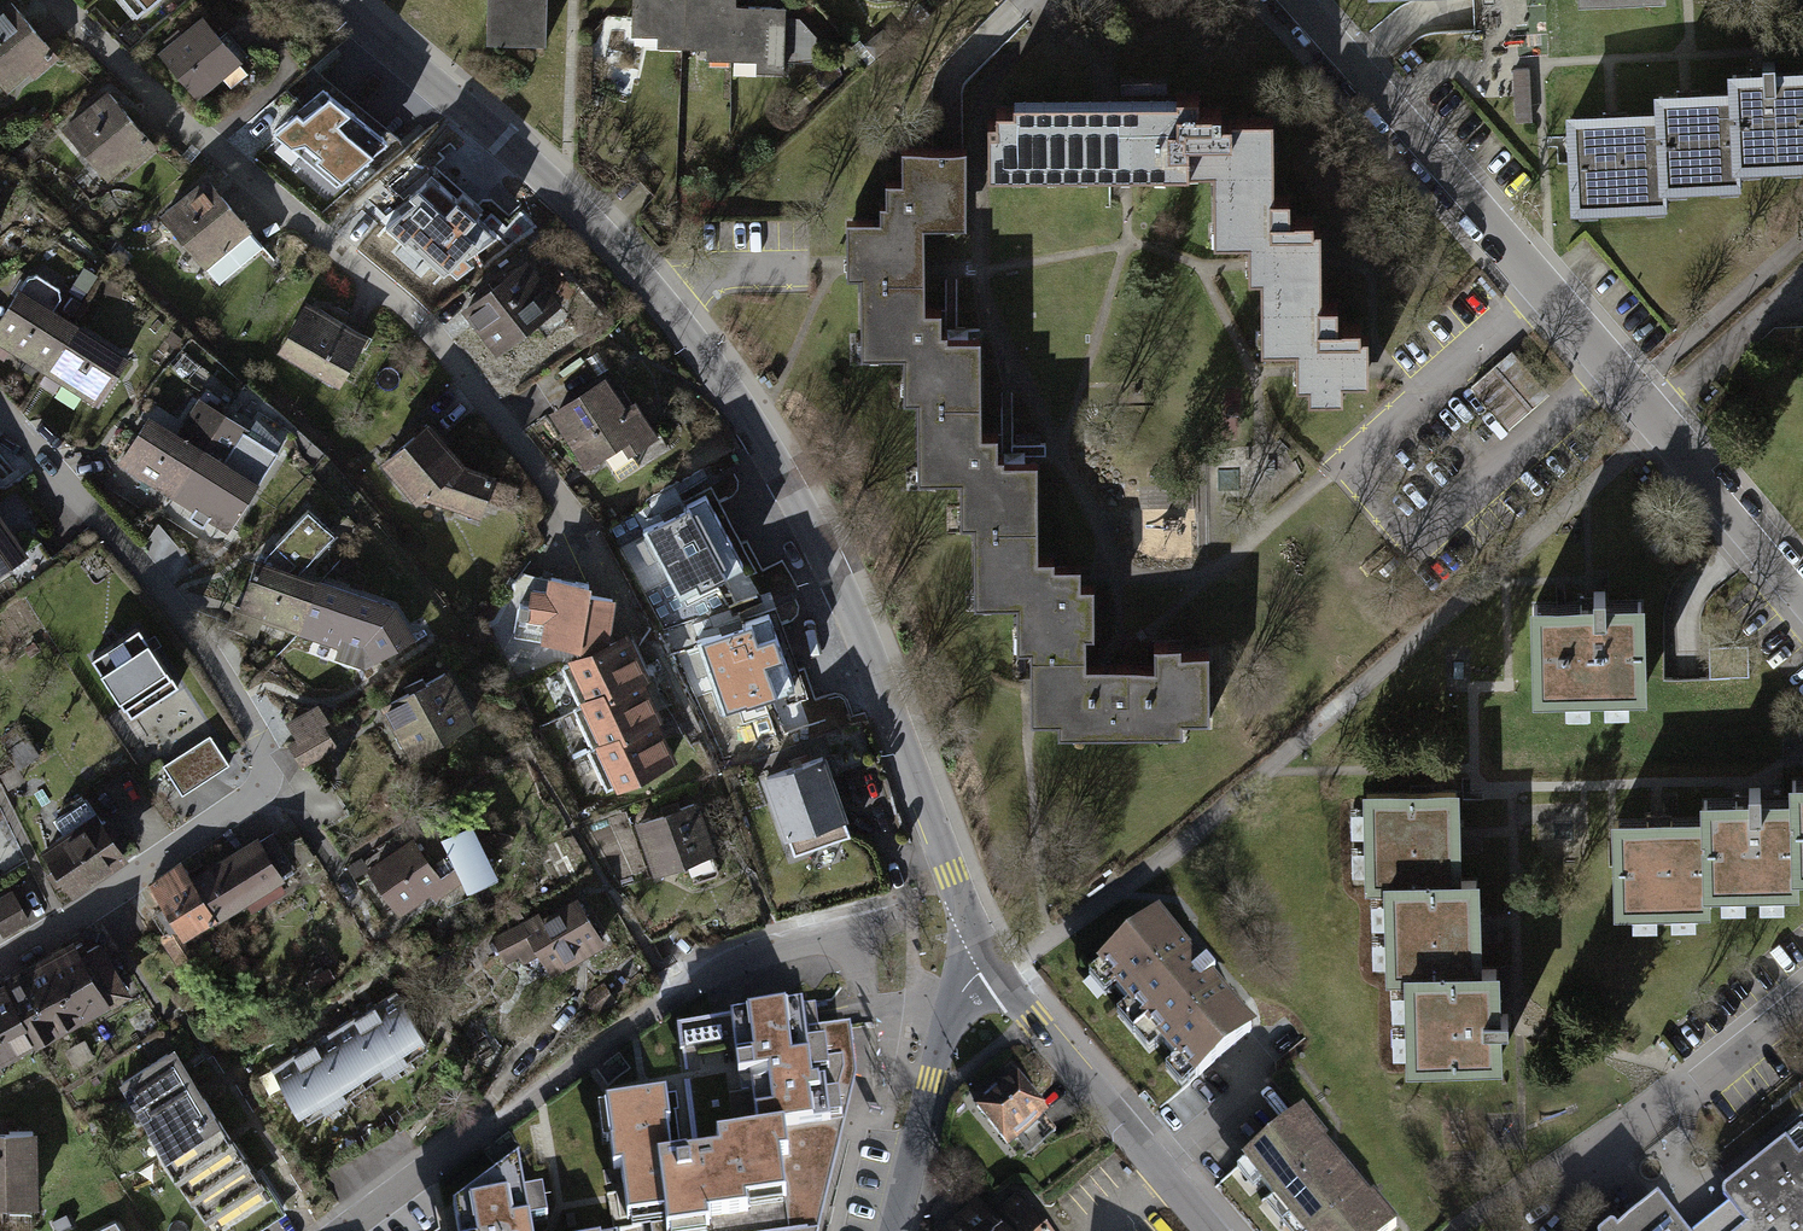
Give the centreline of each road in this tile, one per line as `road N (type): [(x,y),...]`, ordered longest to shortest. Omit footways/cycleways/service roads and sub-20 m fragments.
road 1 (residential): [(338,0),(609,237),(754,433),(842,597),(951,874),(995,964)]
road 2 (residential): [(610,586),(579,527),(422,320),(171,116),(61,0)]
road 3 (residential): [(1802,599),(1296,0)]
road 4 (residential): [(343,1230),(692,980),(751,953),(906,916)]
road 5 (residential): [(0,412),(210,658),(264,747),(268,778)]
road 6 (residential): [(995,964),(1211,1230)]
road 7 (residential): [(0,962),(251,798),(268,778)]
road 8 (residential): [(995,964),(964,989),(955,1008),(896,1230)]
road 9 (residential): [(1600,1149),(1694,1090),(1802,1003)]

